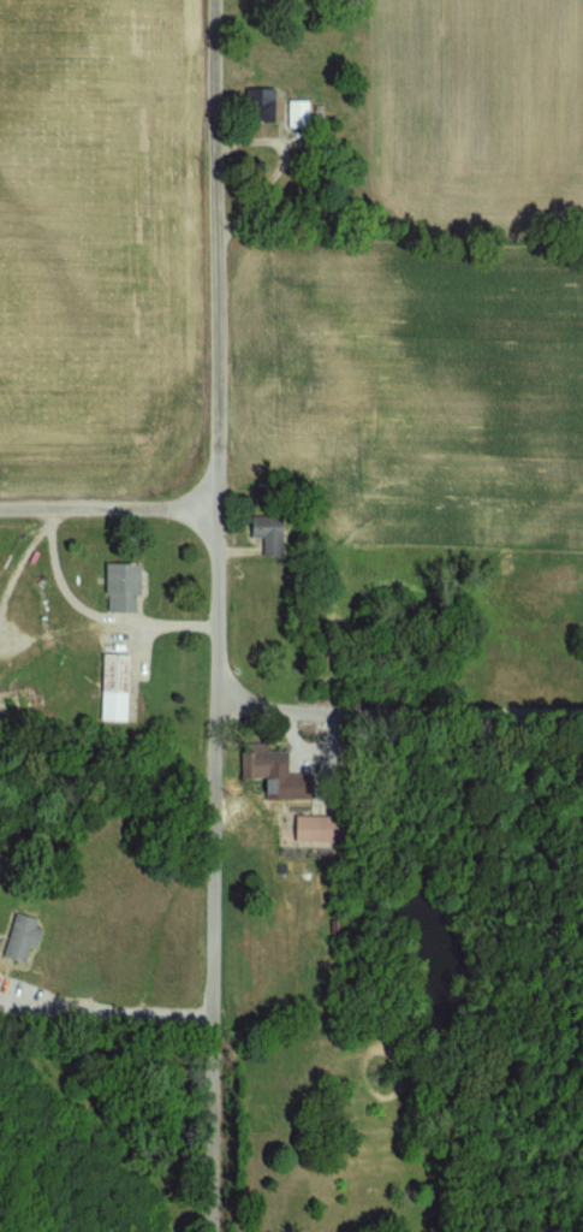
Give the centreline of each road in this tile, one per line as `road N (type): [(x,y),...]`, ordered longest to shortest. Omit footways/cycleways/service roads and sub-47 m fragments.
road 1 (tertiary): [(214,1231),(214,0)]
road 2 (residential): [(582,714),(364,713),(218,699)]
road 3 (residential): [(218,509),(0,508)]

